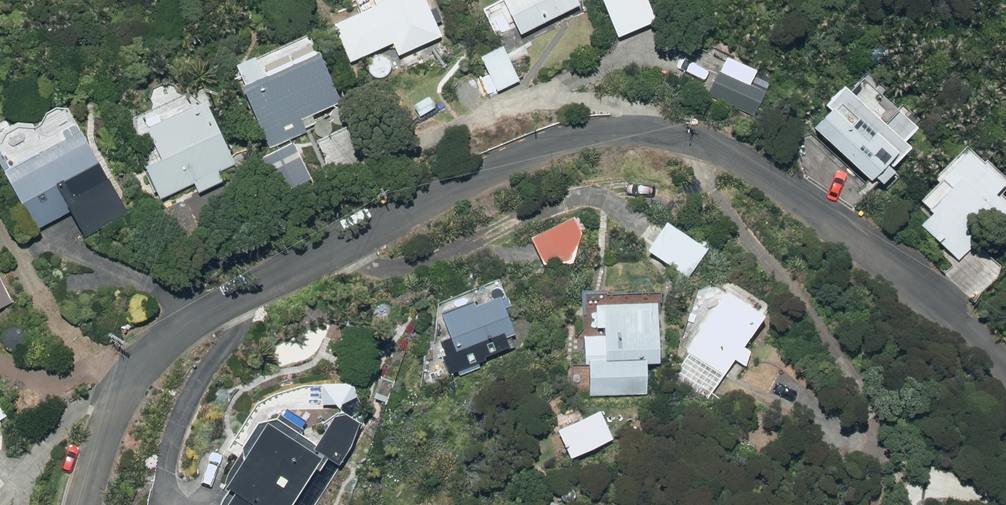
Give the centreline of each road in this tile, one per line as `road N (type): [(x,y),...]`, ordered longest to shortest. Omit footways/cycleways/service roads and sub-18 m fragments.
road 1 (residential): [(1005,369),(923,290),(726,154),(679,137),(570,139),(509,159),(334,244),(160,346),(135,371),(88,504)]

